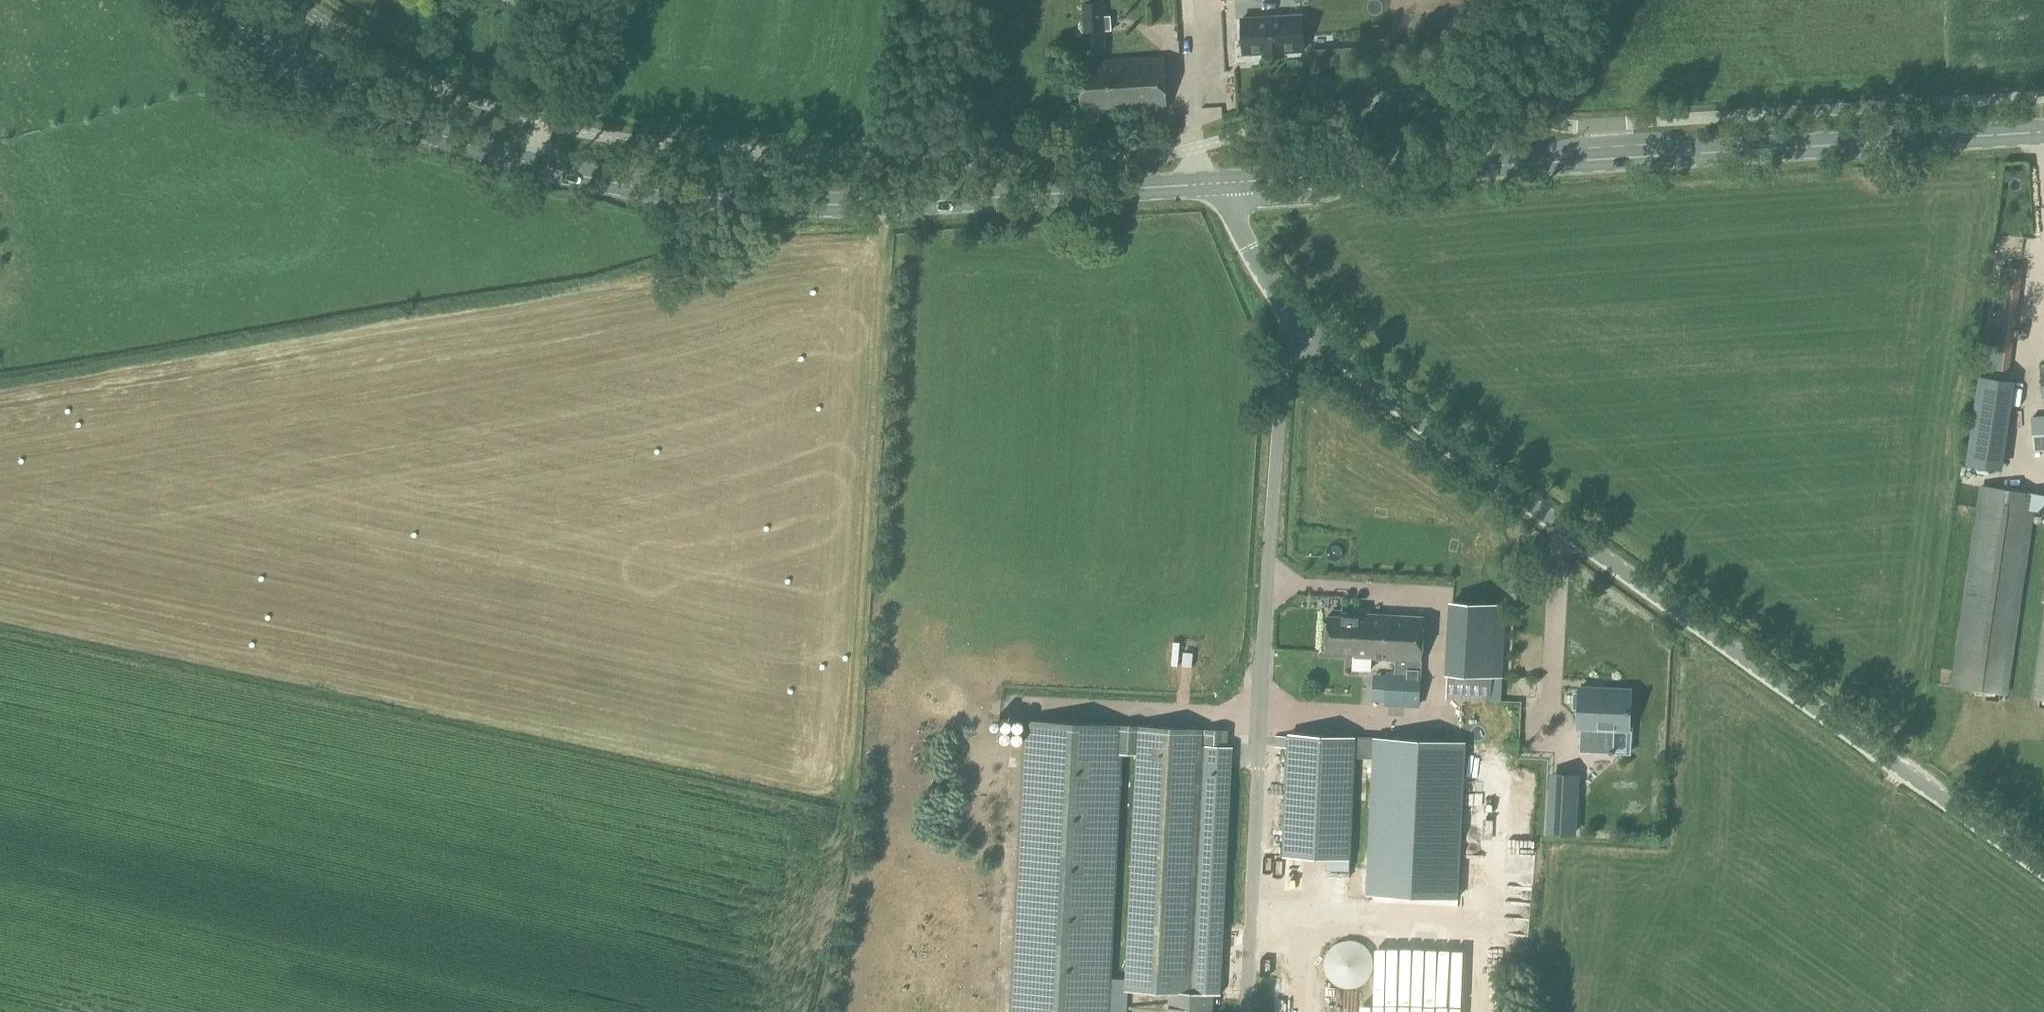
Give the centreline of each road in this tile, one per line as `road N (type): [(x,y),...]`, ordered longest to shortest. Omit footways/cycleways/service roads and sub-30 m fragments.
road 1 (secondary): [(196,0),(267,73),(347,112),(525,174),(667,205),(815,222),(1224,194)]
road 2 (unclassified): [(2043,869),(1414,419),(1295,317),(1224,194)]
road 3 (secondary): [(1224,194),(2043,138)]

